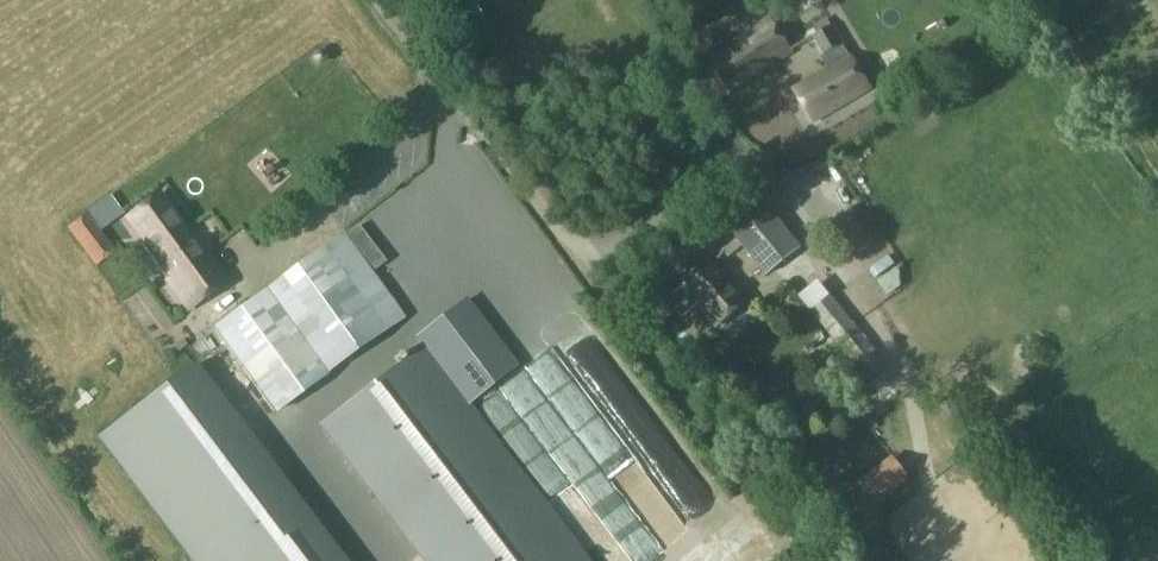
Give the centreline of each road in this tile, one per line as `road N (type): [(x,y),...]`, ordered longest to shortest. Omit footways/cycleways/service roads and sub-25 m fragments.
road 1 (unclassified): [(604,276),(382,0)]

